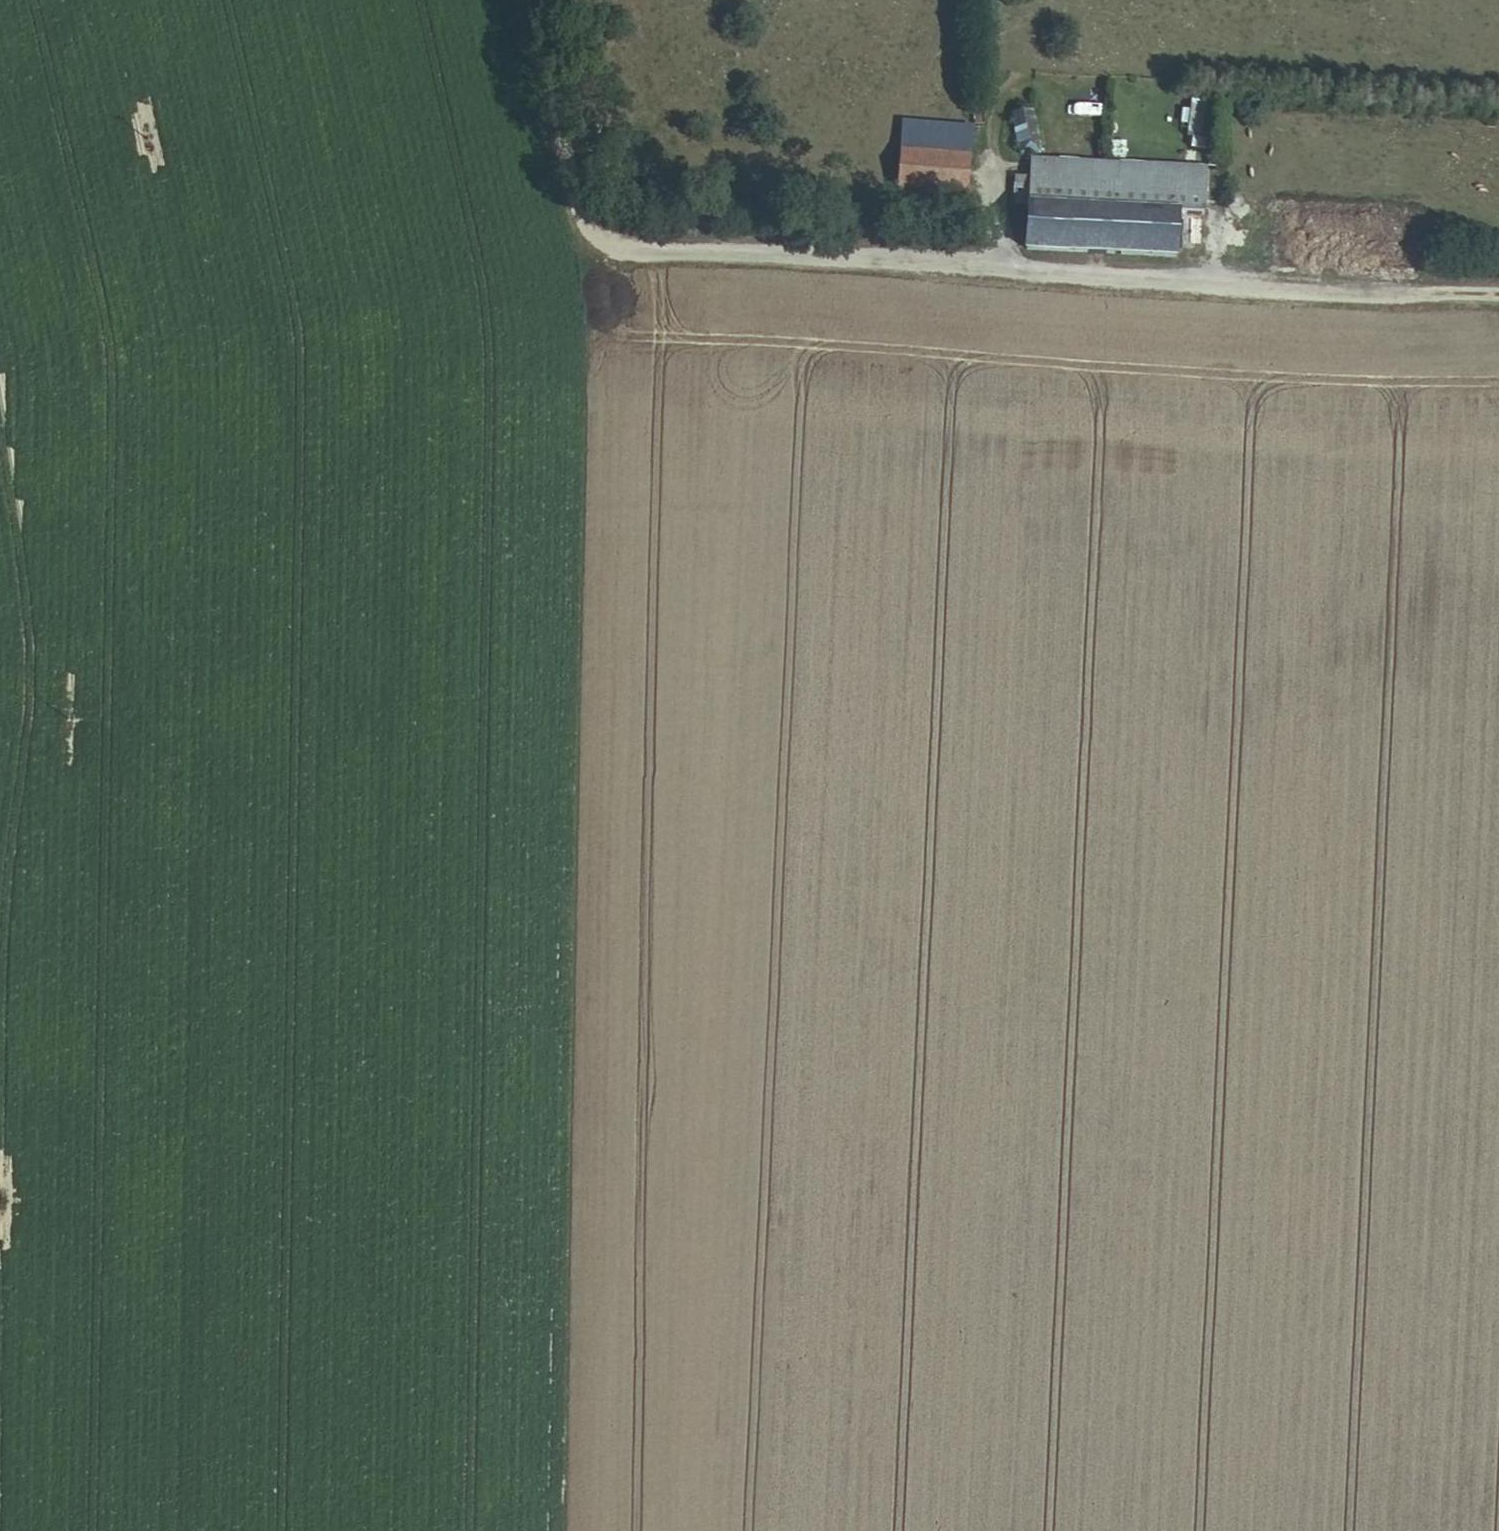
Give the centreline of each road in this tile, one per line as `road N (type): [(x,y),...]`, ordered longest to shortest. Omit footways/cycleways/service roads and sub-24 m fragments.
road 1 (track): [(1498,290),(1092,278),(647,243),(585,230),(560,154),(531,0)]

